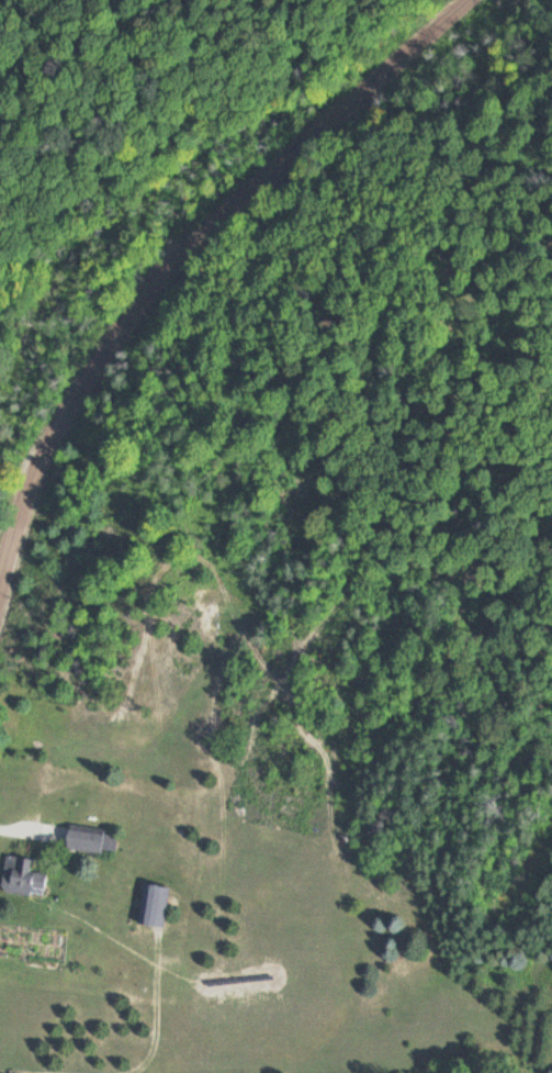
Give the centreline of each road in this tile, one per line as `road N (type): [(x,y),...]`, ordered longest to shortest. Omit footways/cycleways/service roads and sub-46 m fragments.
road 1 (residential): [(0,581),(27,495),(66,415),(168,271),(461,0)]

